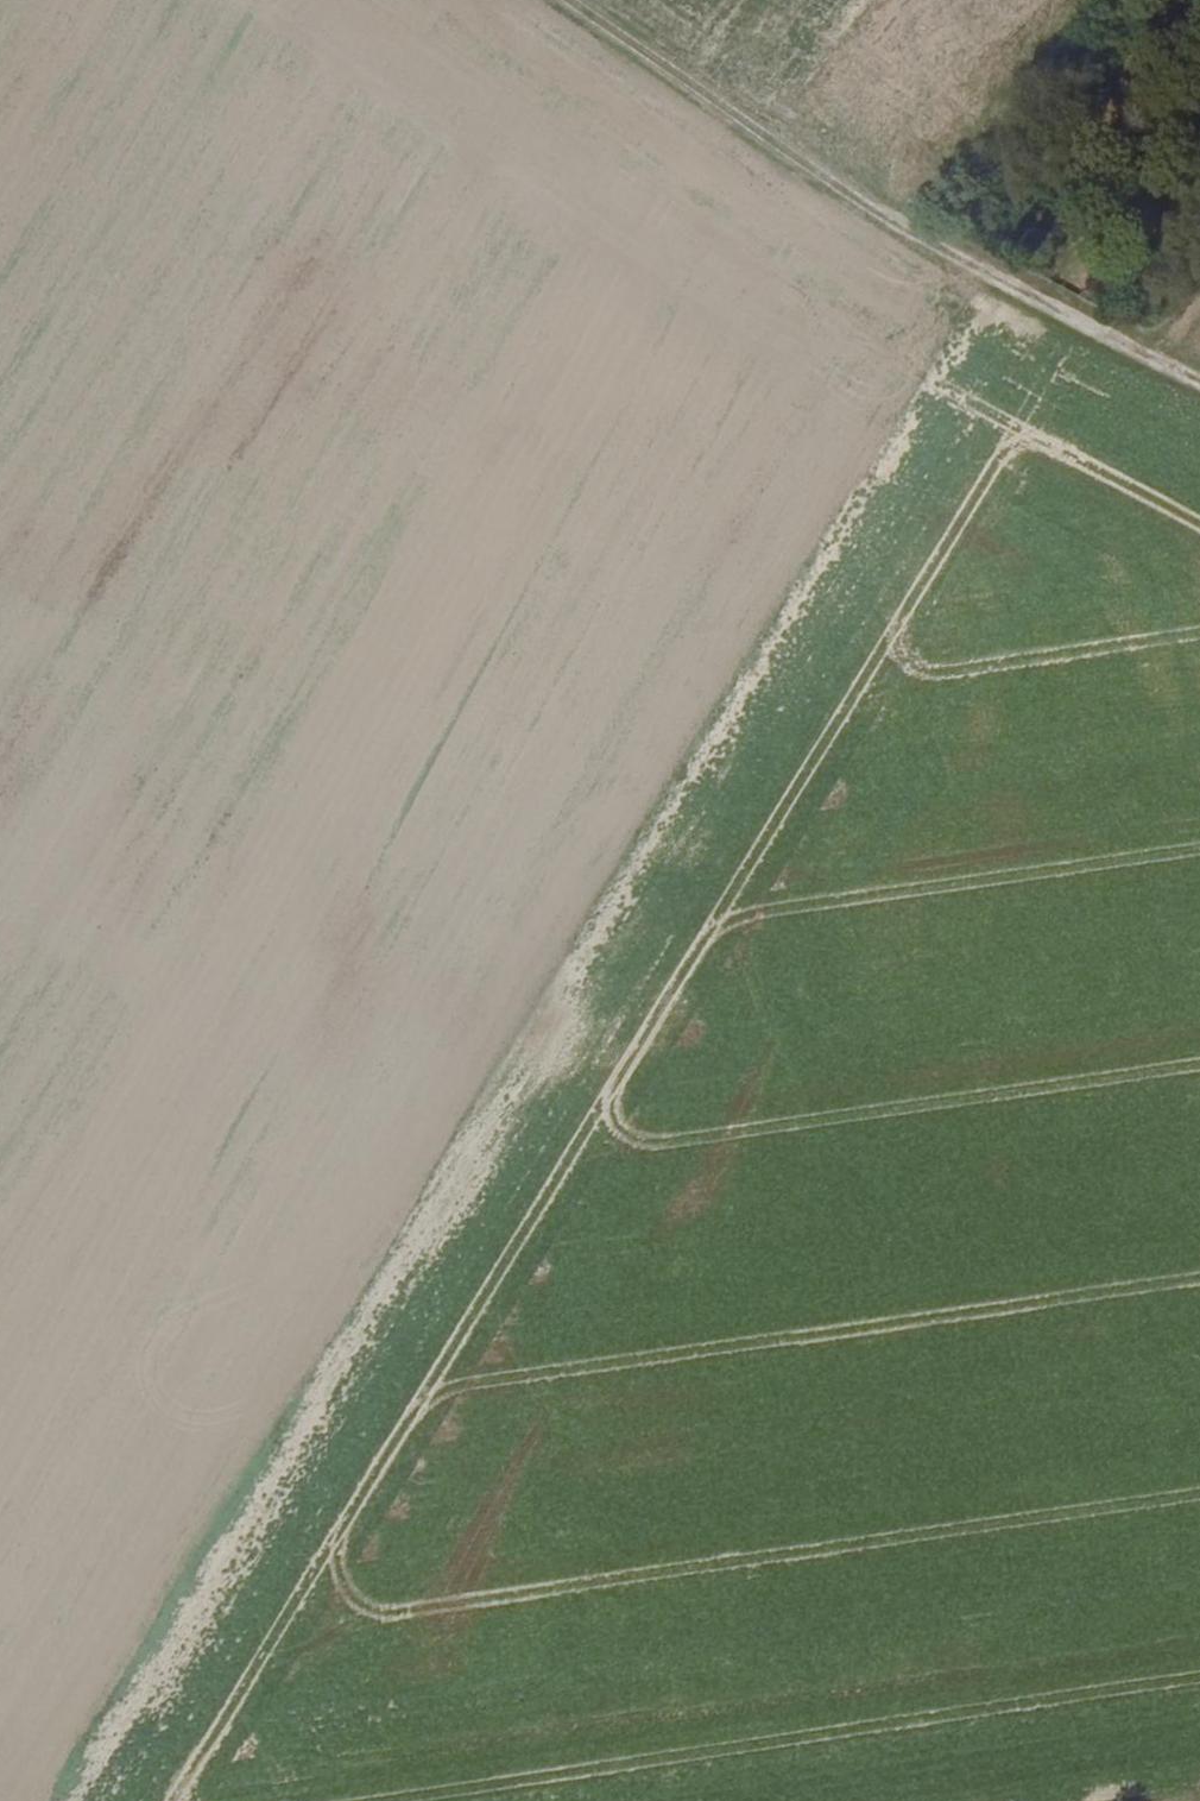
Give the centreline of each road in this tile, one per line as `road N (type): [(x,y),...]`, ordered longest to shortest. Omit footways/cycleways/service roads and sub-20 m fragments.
road 1 (track): [(1199,385),(912,236),(572,0)]

